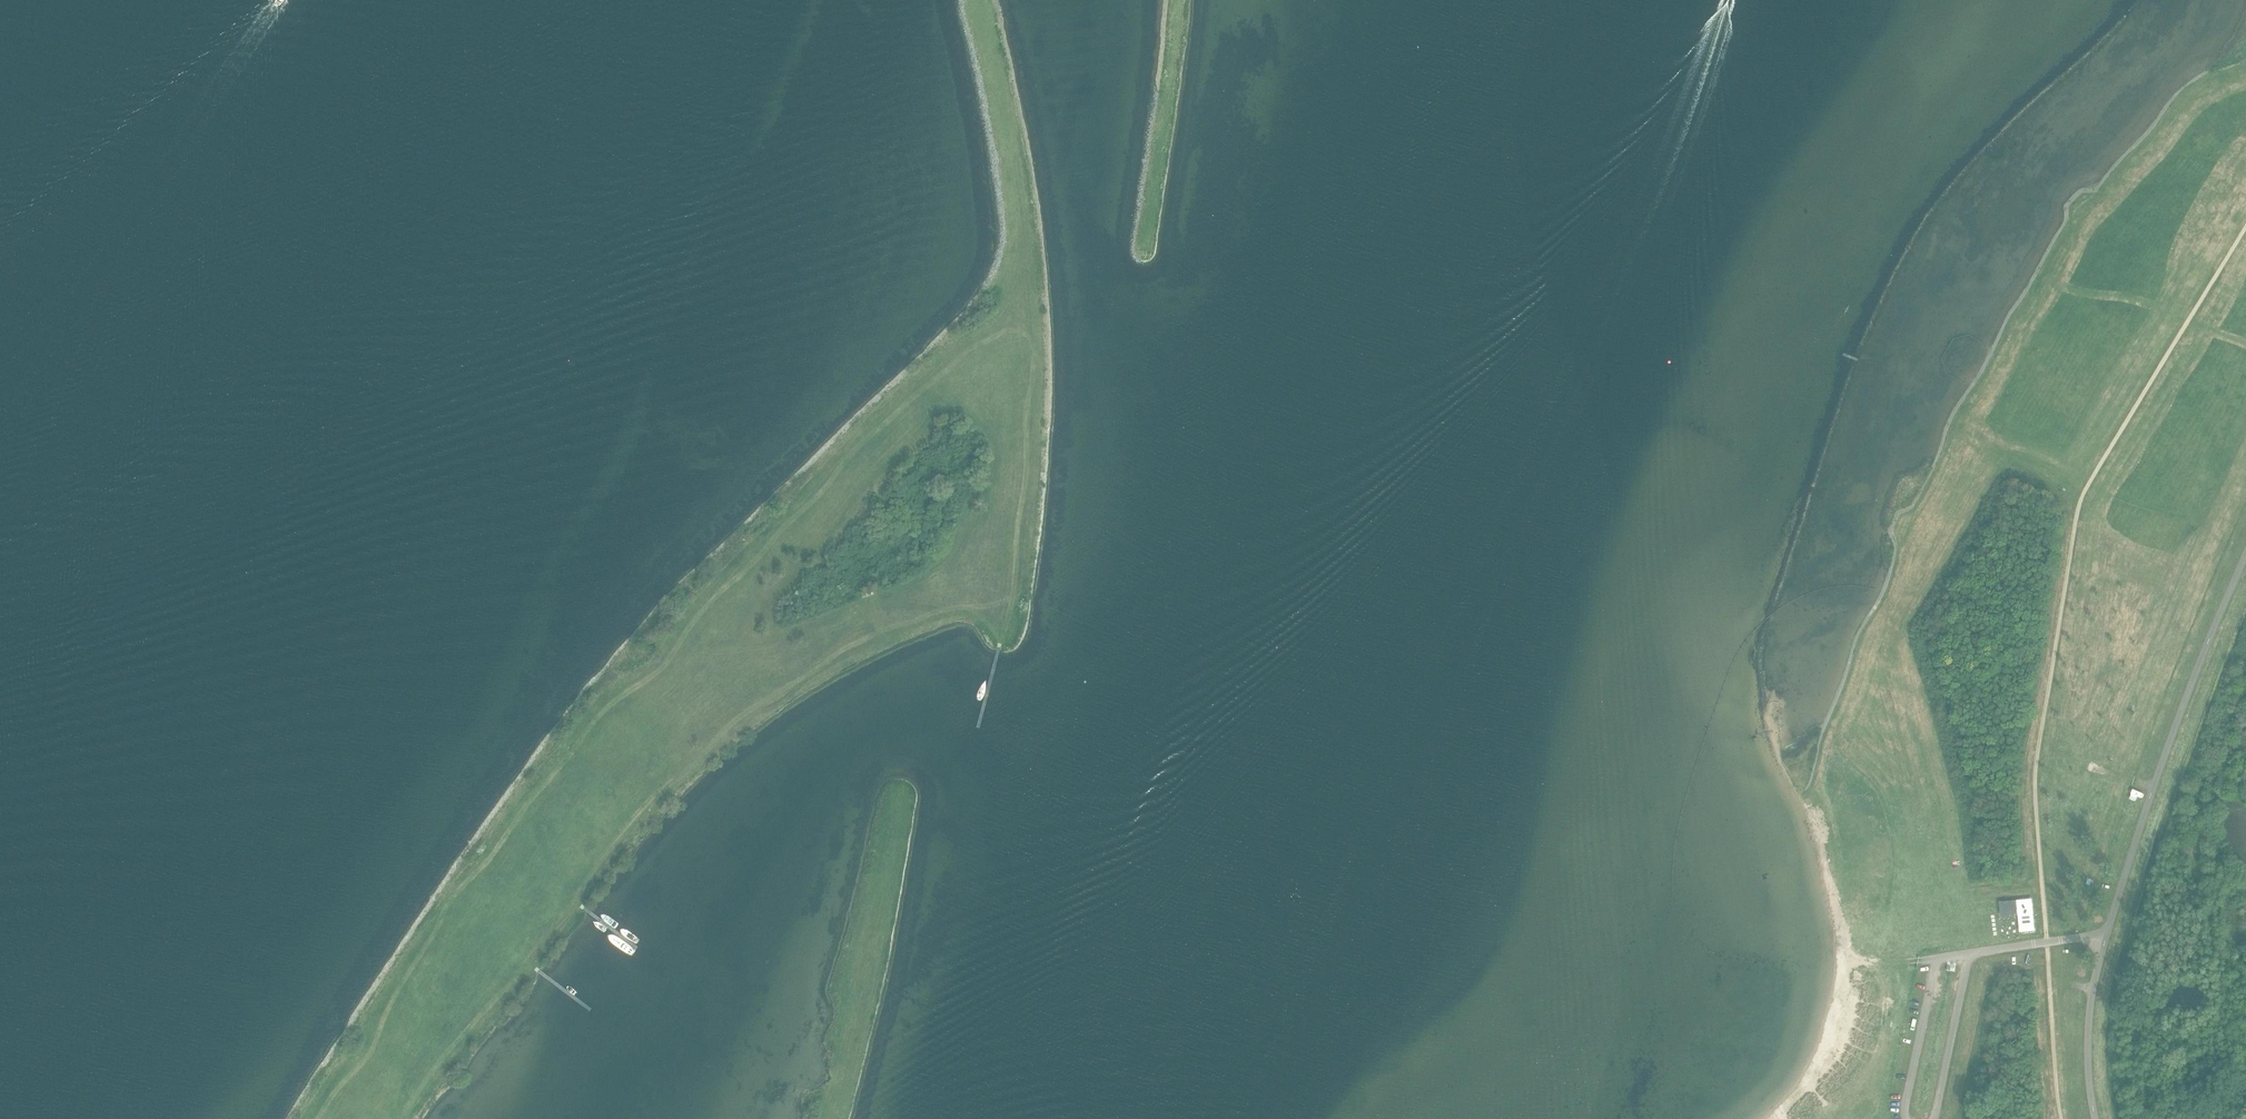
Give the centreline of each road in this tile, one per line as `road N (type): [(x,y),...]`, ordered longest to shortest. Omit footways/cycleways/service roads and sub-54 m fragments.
road 1 (unclassified): [(2245,549),(2103,936),(2086,1022),(2095,1118)]

